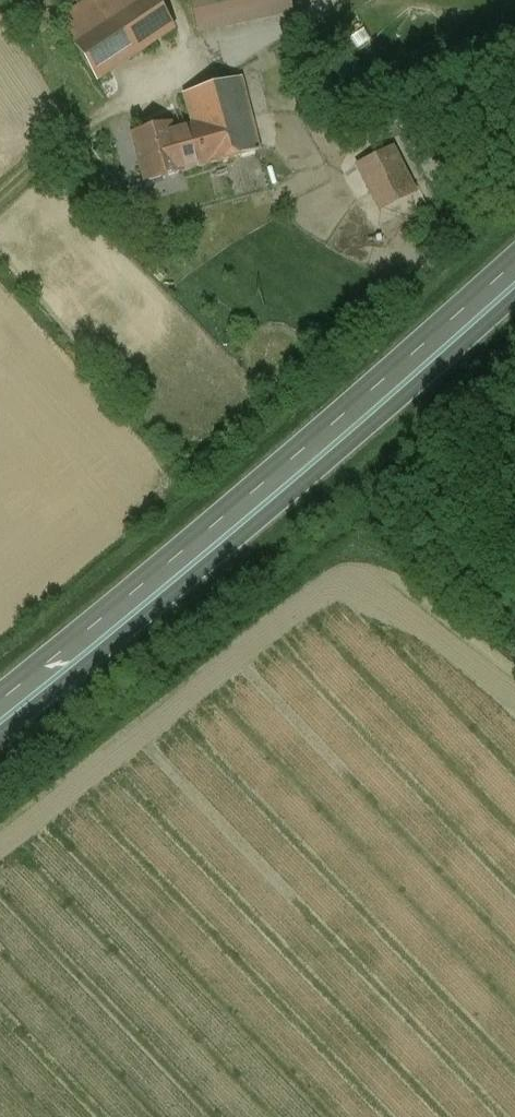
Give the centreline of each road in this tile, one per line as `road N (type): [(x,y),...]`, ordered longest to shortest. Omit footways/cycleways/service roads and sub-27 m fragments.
road 1 (trunk): [(514,259),(0,700)]
road 2 (trunk): [(0,728),(181,583),(514,289)]
road 3 (track): [(0,193),(155,66),(256,40)]

